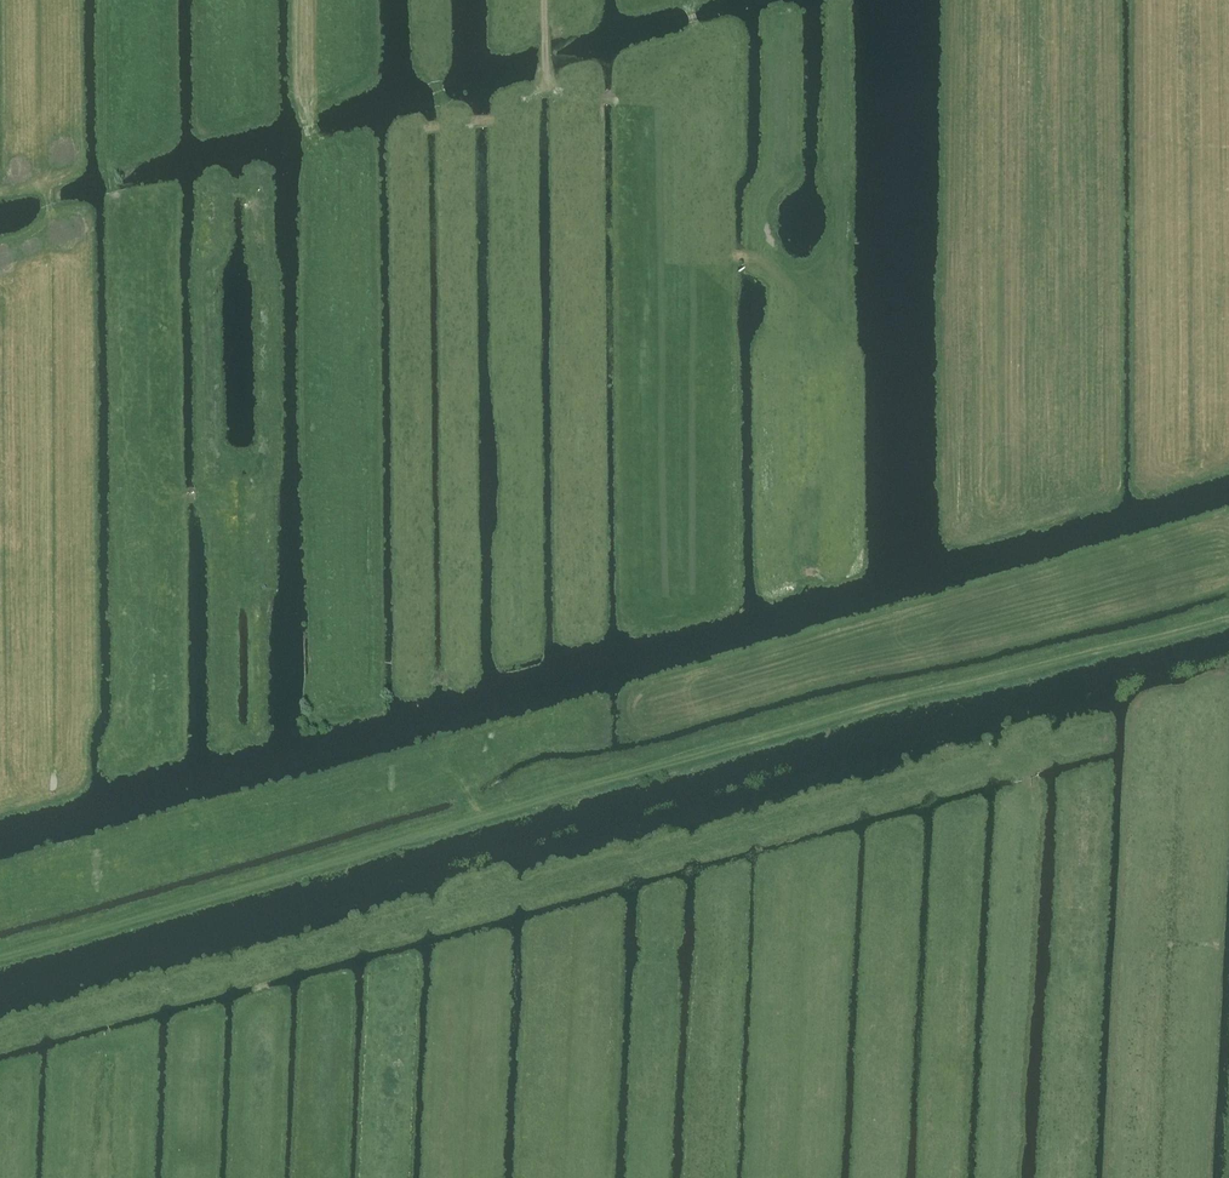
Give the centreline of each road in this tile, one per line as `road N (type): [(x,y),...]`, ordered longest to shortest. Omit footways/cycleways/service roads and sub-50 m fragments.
road 1 (track): [(0,954),(538,797),(1228,617)]

